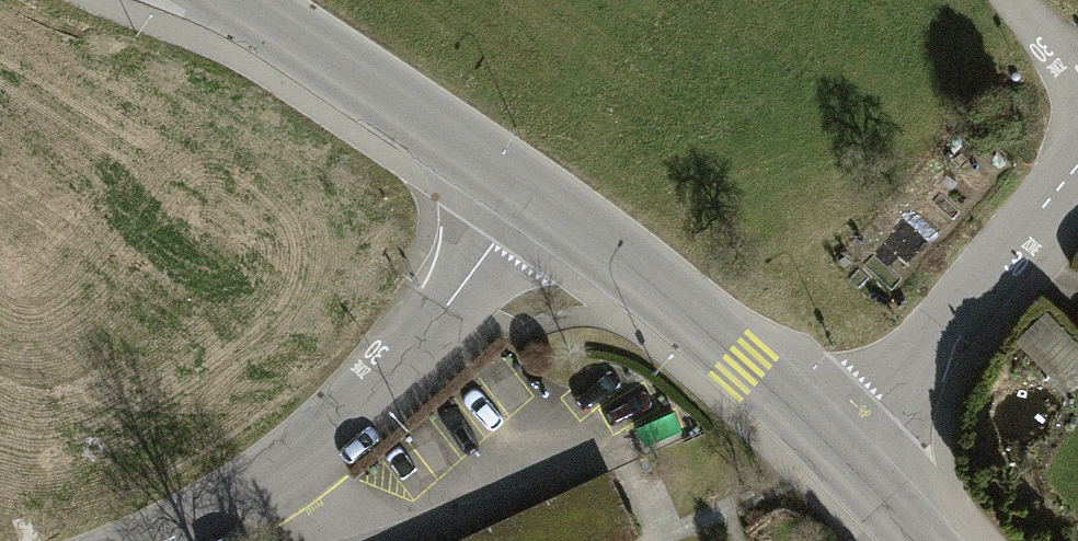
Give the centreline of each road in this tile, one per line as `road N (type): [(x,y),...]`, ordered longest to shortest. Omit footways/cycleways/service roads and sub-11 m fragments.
road 1 (residential): [(537,198),(419,337),(294,461),(153,540)]
road 2 (tertiary): [(837,452),(644,275),(537,198)]
road 3 (tertiary): [(537,198),(233,0)]
road 4 (residential): [(837,452),(1077,181)]
road 5 (tertiary): [(919,540),(837,452)]

